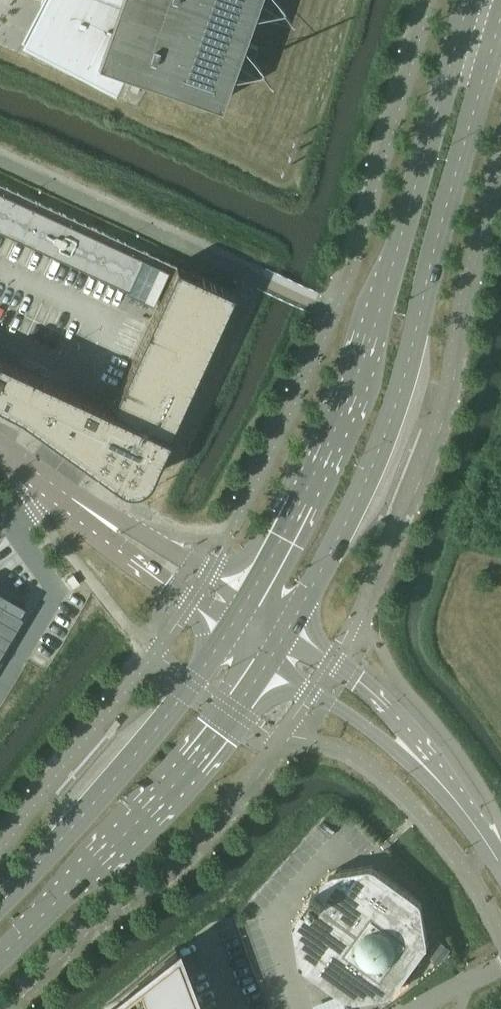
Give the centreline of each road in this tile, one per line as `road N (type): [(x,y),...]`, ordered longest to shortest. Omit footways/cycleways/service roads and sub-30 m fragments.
road 1 (secondary): [(281,643),(390,427),(500,25)]
road 2 (secondary): [(467,0),(372,337),(284,539),(238,614)]
road 3 (secondary): [(0,956),(165,793),(281,643)]
road 4 (secondary): [(238,614),(108,786),(0,902)]
road 5 (unclassified): [(500,875),(448,787),(281,643)]
road 6 (residential): [(238,614),(0,452)]

